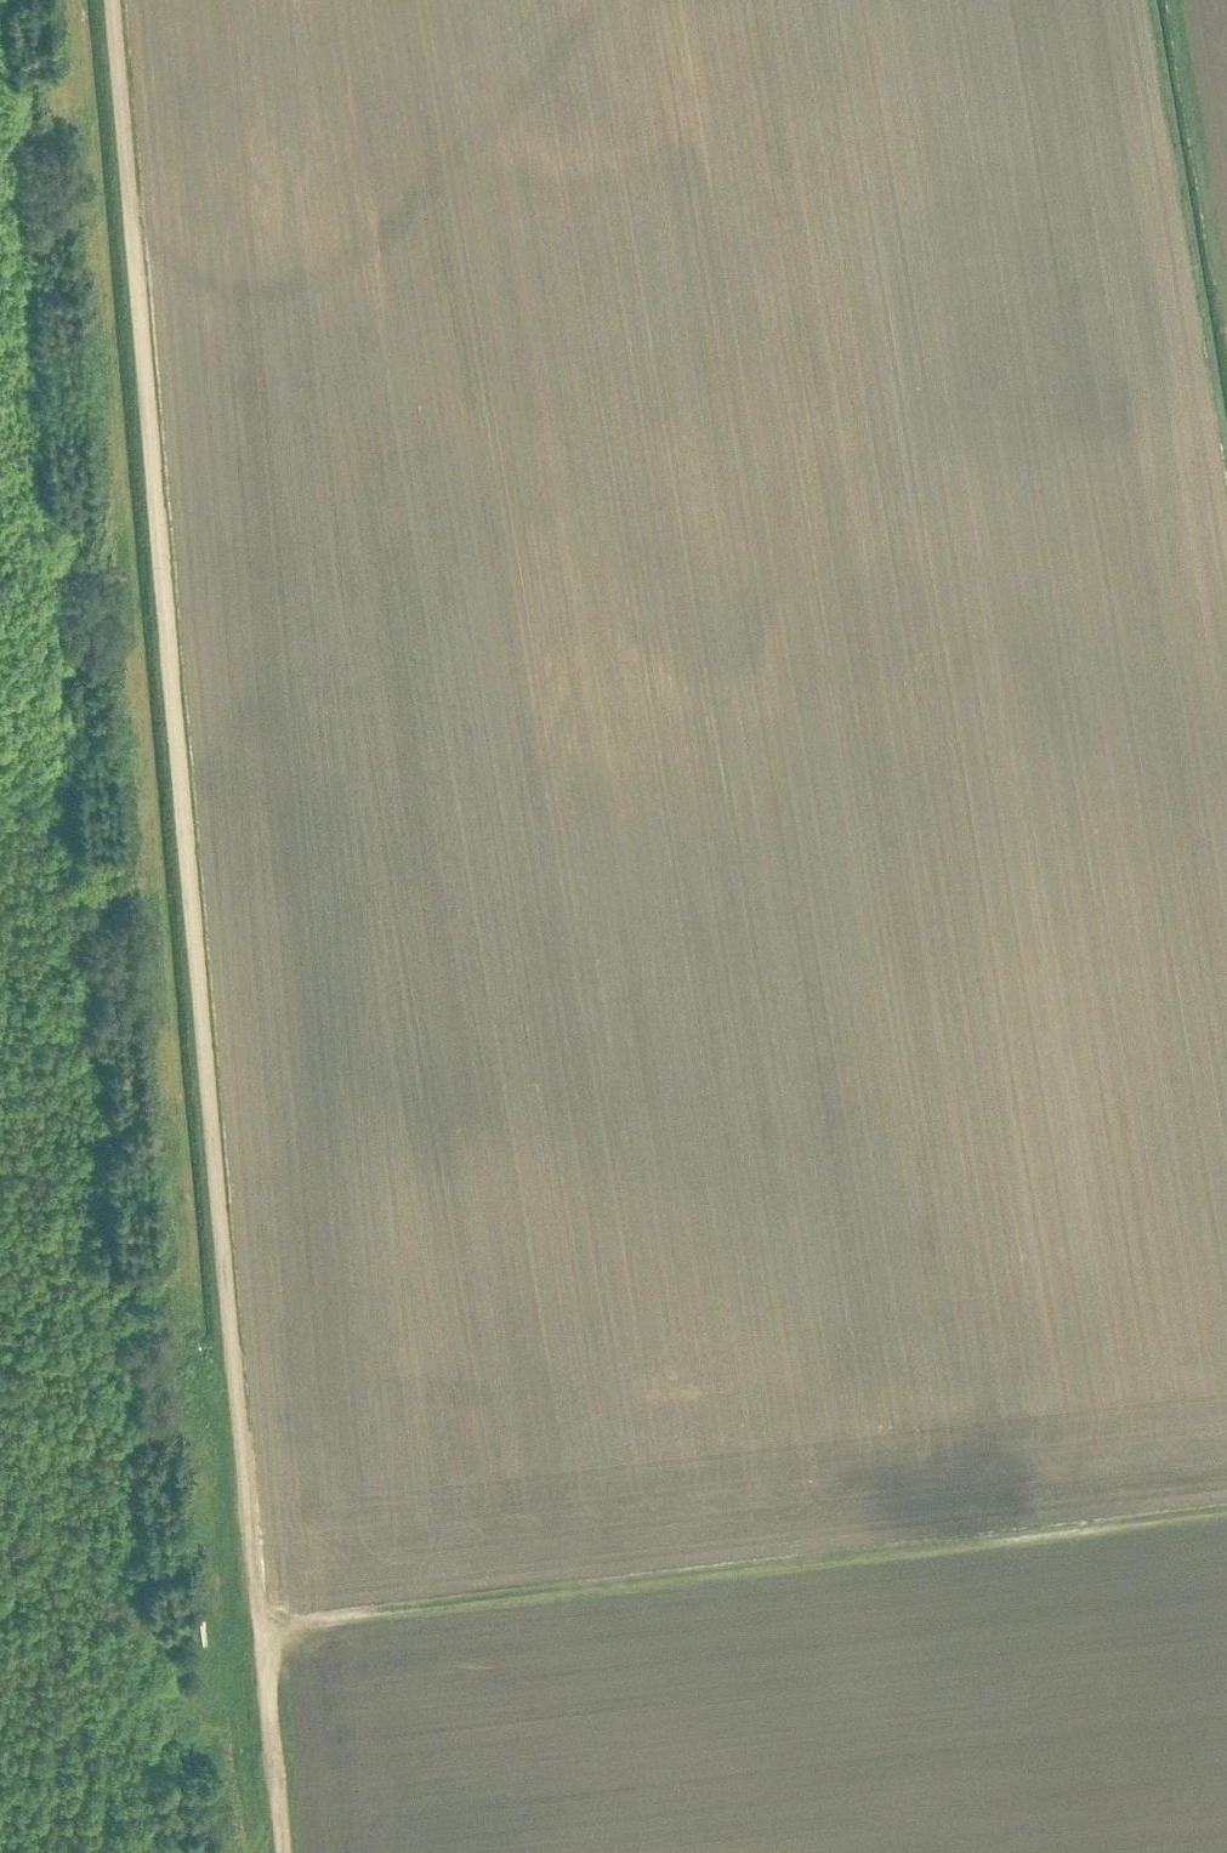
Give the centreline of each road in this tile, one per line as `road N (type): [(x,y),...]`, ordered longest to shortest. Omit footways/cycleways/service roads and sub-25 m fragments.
road 1 (track): [(112,0),(282,1852)]

